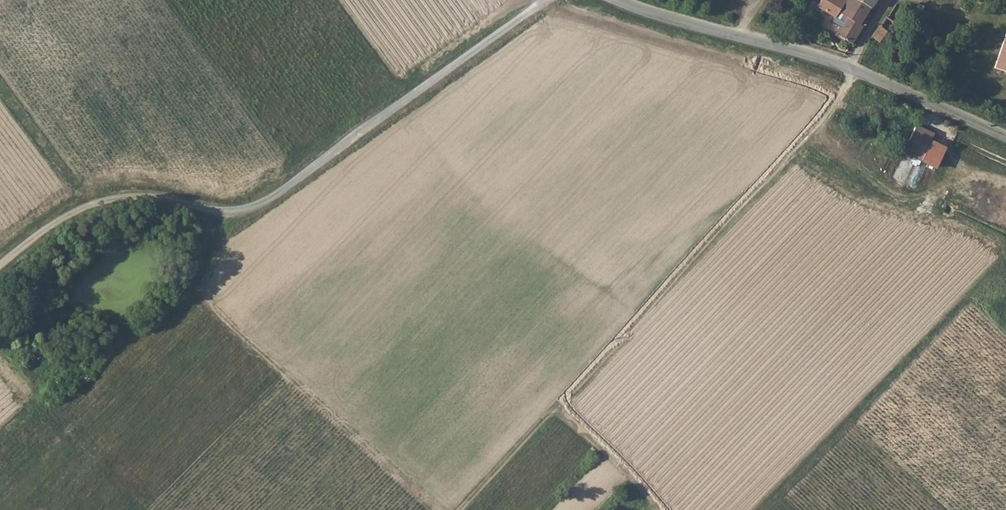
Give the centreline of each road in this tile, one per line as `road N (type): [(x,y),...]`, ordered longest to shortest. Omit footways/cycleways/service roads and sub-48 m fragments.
road 1 (track): [(0,268),(68,218),(121,200),(250,210),(546,0)]
road 2 (unclassified): [(1005,137),(853,71),(621,0)]

